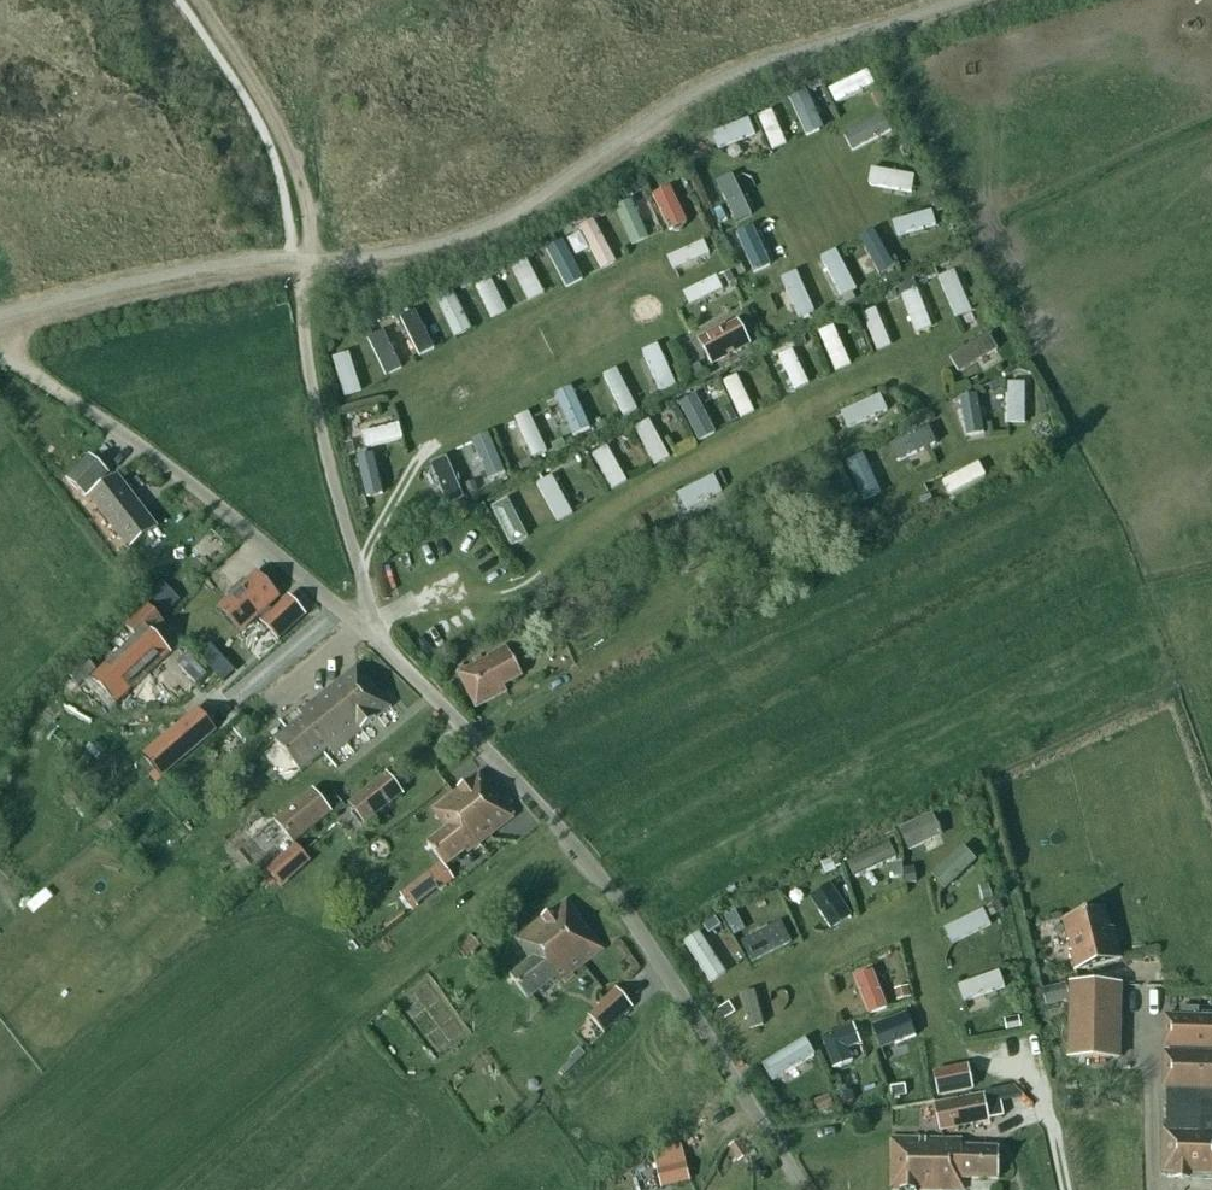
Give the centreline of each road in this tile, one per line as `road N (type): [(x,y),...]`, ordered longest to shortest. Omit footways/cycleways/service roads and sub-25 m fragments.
road 1 (track): [(315,269),(379,271),(468,252),(526,228),(704,104),(762,77),(1012,0)]
road 2 (unclassified): [(805,1189),(655,949),(501,764),(375,636)]
road 3 (unclassified): [(375,636),(0,349)]
road 4 (residential): [(375,636),(311,380),(304,297),(315,269)]
road 5 (track): [(0,333),(185,288),(315,269)]

